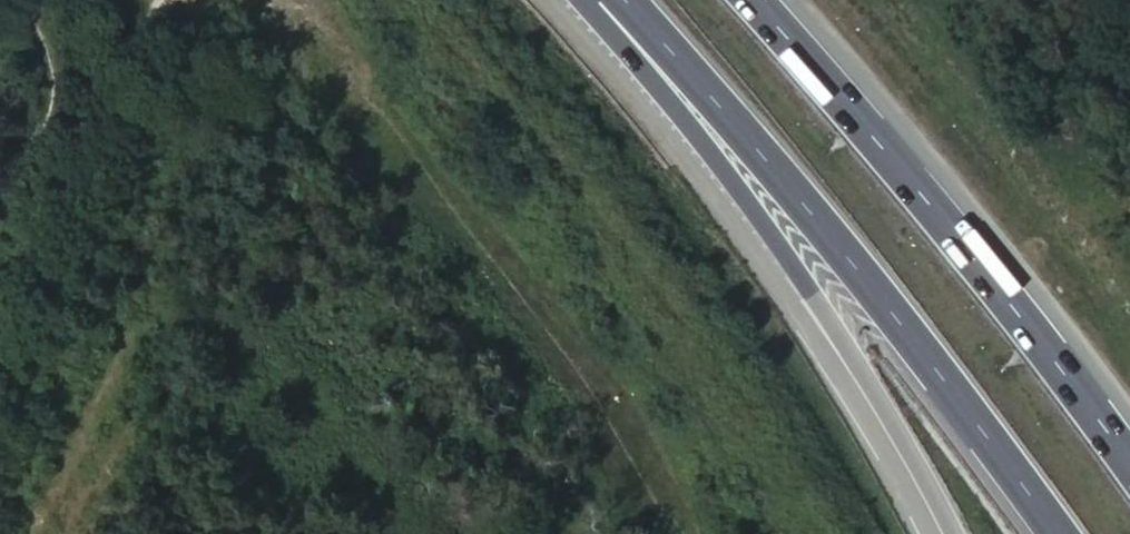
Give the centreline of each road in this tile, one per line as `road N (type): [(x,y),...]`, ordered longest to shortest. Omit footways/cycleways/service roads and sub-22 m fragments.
road 1 (trunk): [(624,0),(851,265),(1054,533)]
road 2 (trunk): [(621,0),(873,407),(943,533)]
road 3 (trunk): [(1129,466),(971,254),(755,0)]

